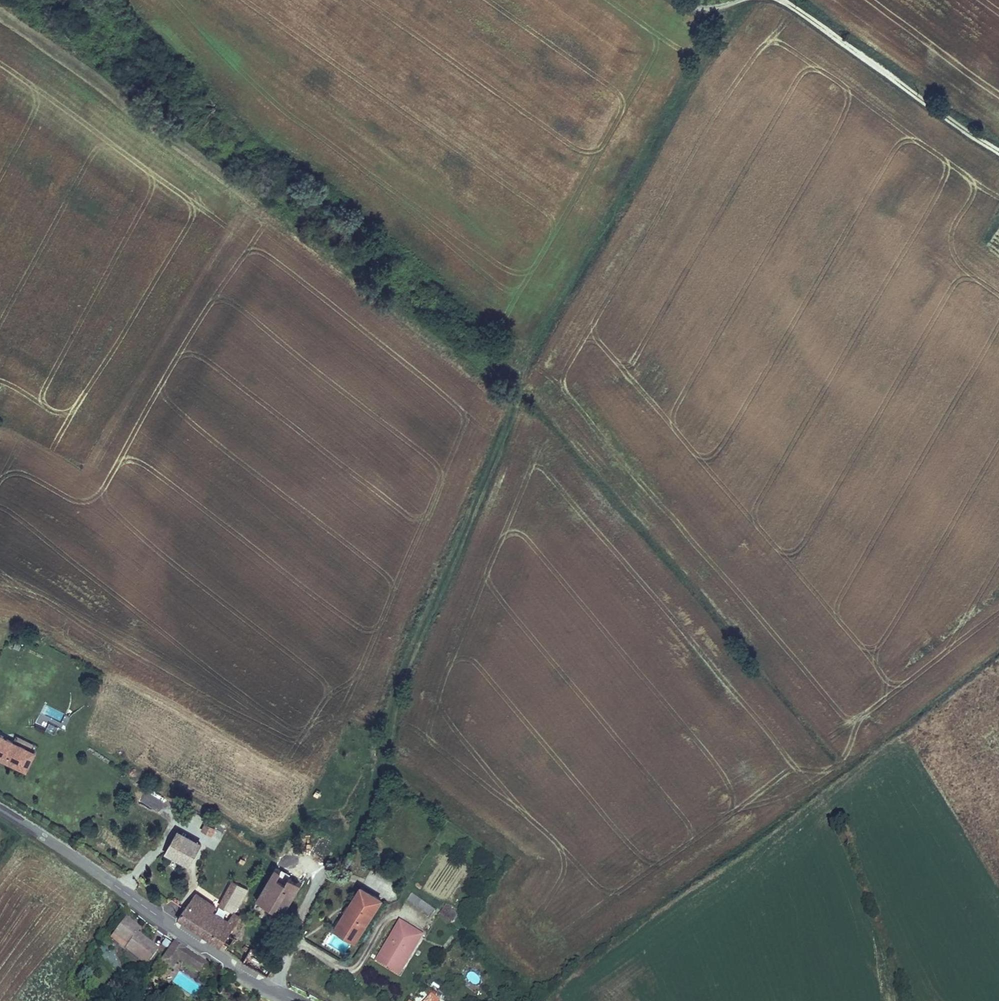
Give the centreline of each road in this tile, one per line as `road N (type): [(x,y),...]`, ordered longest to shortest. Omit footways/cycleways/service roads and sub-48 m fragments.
road 1 (tertiary): [(276,989),(0,808)]

